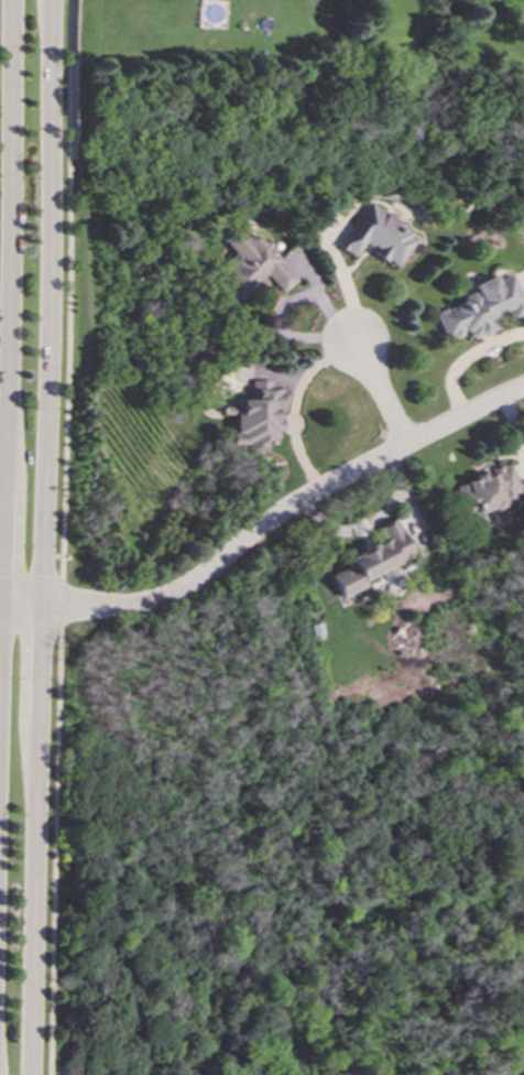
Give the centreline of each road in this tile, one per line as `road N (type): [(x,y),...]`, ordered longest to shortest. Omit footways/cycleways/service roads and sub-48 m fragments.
road 1 (secondary): [(32,1074),(56,0)]
road 2 (secondary): [(17,0),(0,627)]
road 3 (residential): [(22,607),(133,606),(173,595),(290,509),(523,386)]

